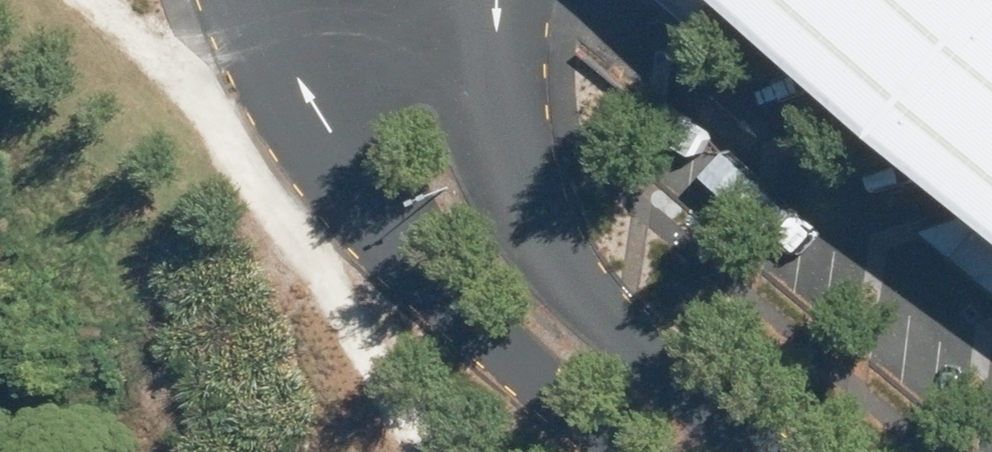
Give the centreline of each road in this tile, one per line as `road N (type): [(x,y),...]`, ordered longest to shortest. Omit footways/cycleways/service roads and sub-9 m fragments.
road 1 (unclassified): [(498,0),(500,109),(532,223),(563,271),(768,451)]
road 2 (unclassified): [(623,451),(435,281),(370,189),(284,37)]
road 3 (unclassified): [(486,0),(449,38),(410,56),(367,63),(324,56),(284,37)]

